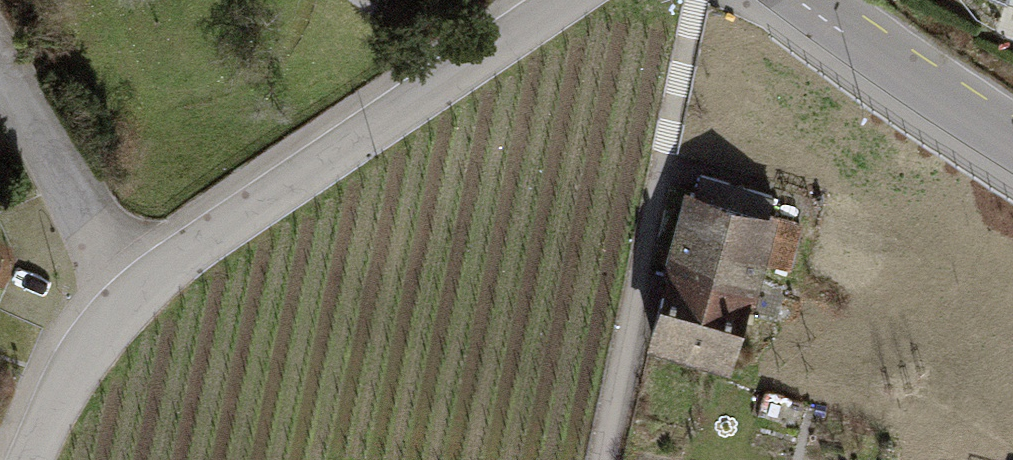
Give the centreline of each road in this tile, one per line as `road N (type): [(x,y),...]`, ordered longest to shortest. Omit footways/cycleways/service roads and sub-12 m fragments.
road 1 (residential): [(140,297),(566,0)]
road 2 (residential): [(0,70),(140,297)]
road 3 (tertiary): [(1012,144),(793,0)]
road 4 (residential): [(33,459),(96,340),(140,297)]

